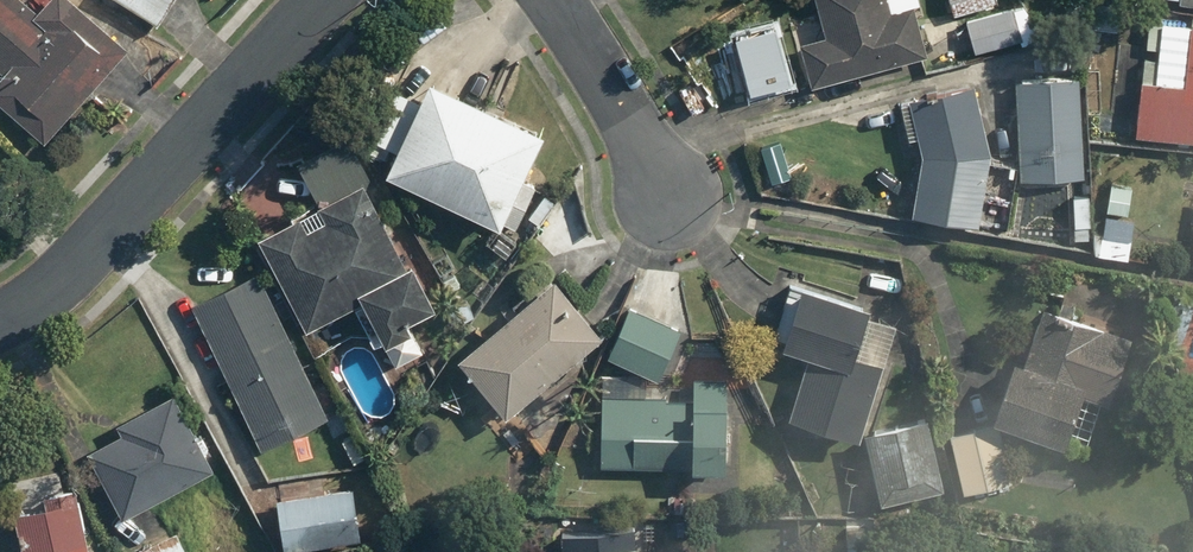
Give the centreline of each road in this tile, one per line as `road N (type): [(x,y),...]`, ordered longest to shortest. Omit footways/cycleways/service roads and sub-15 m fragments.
road 1 (residential): [(0,316),(66,273),(322,0)]
road 2 (residential): [(544,0),(674,192)]

